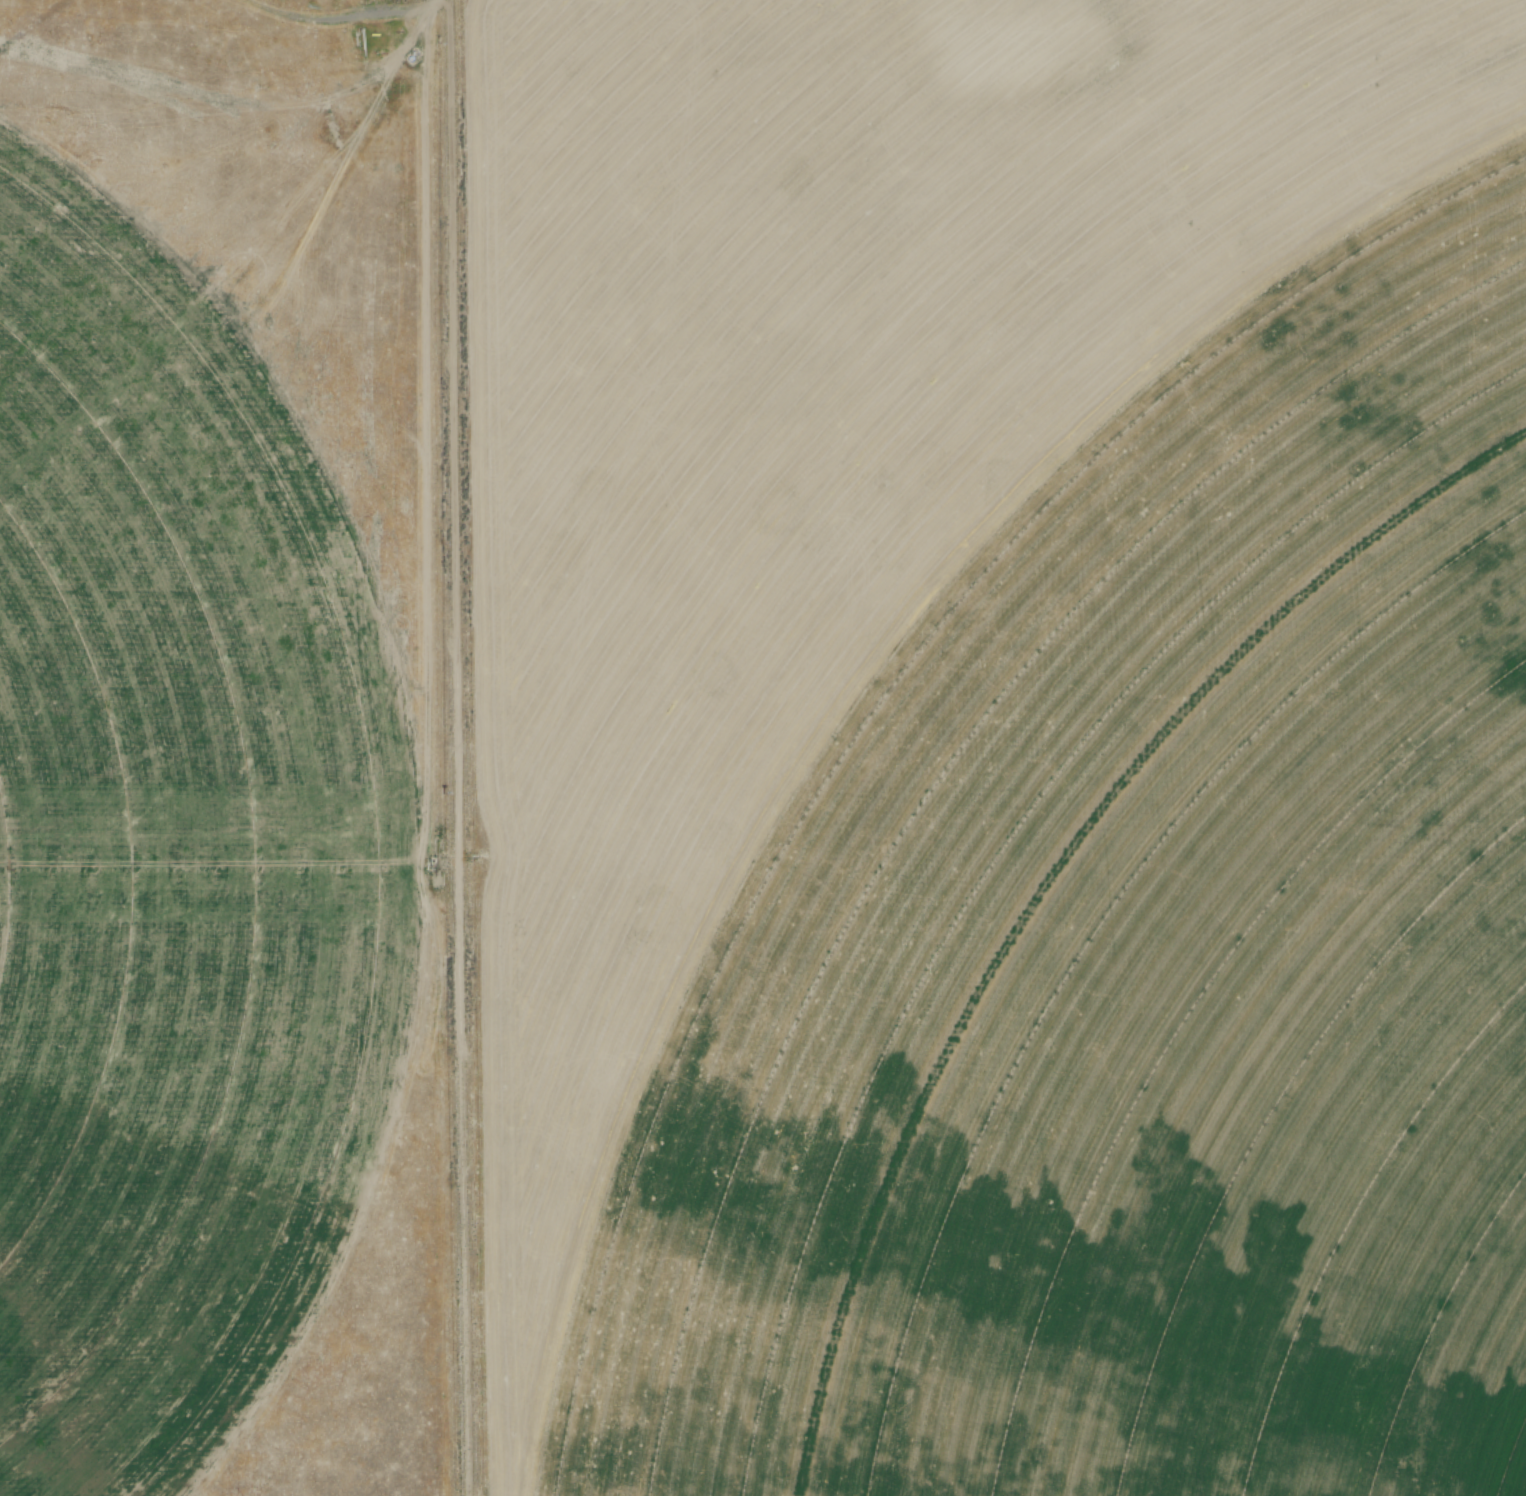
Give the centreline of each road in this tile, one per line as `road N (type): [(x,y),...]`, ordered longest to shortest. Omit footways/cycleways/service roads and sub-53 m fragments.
road 1 (track): [(448,0),(467,1495)]

